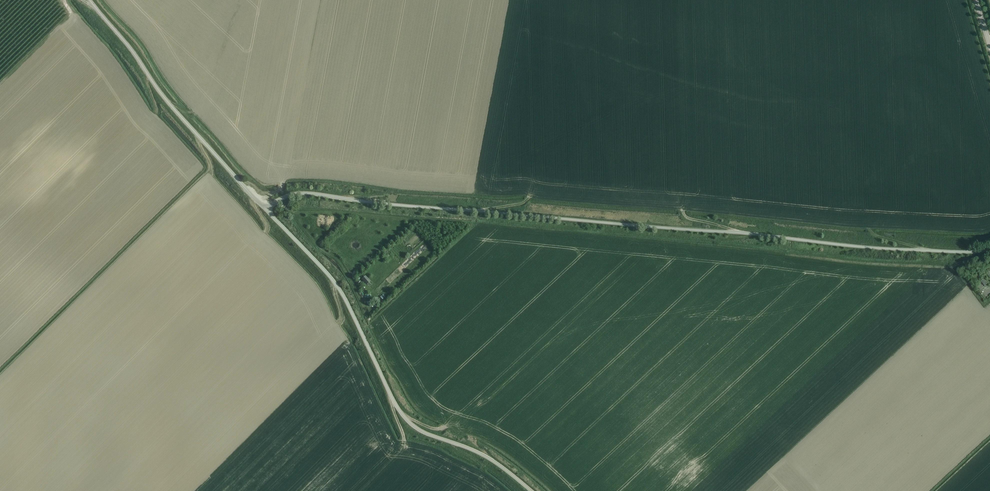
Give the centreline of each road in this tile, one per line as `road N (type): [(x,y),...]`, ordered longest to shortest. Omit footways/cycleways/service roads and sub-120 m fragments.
road 1 (unclassified): [(989,249),(863,247),(296,194),(267,209)]
road 2 (unclassified): [(530,490),(486,457),(412,425),(332,279),(267,209)]
road 3 (unclassified): [(267,209),(175,110),(90,0)]

